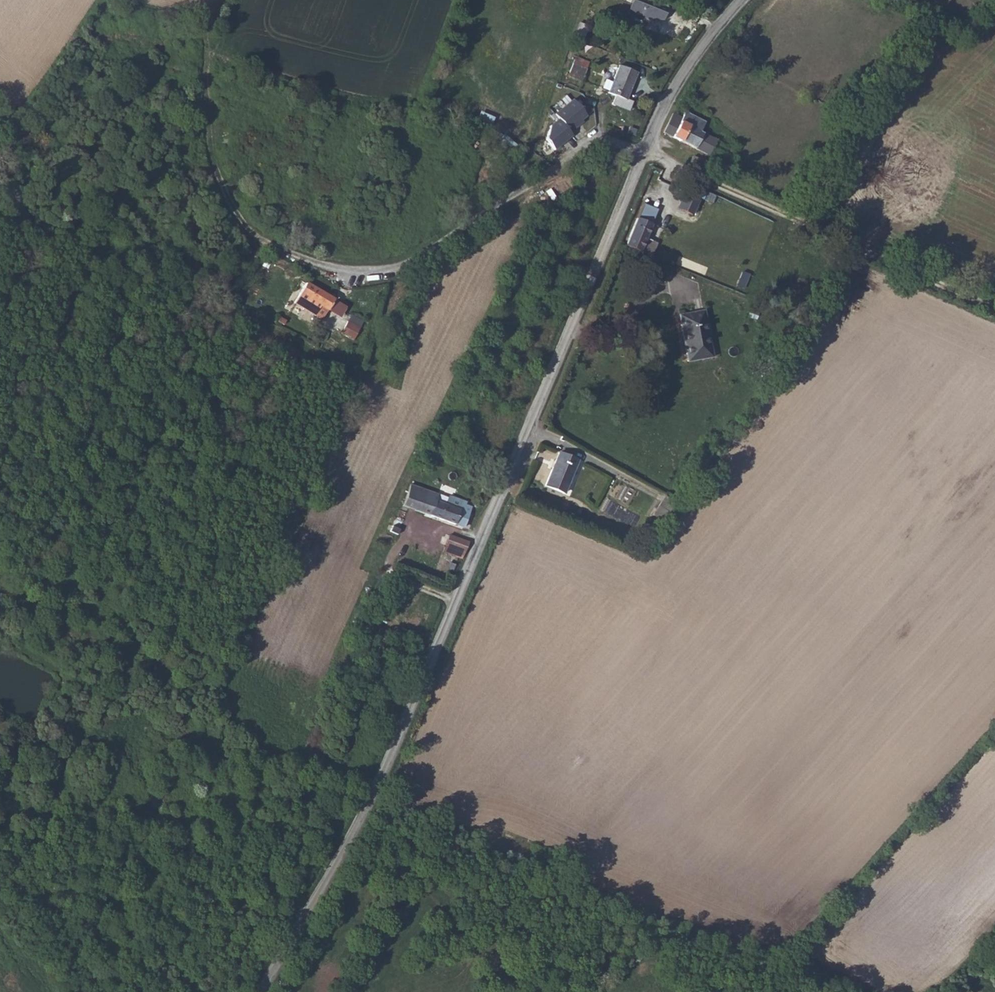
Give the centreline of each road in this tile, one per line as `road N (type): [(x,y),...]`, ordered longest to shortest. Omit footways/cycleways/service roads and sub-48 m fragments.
road 1 (unclassified): [(257,991),(356,822),(645,152),(705,40),(741,0)]
road 2 (track): [(994,313),(606,140),(407,265),(343,272),(274,251),(229,202),(207,154),(205,68)]

